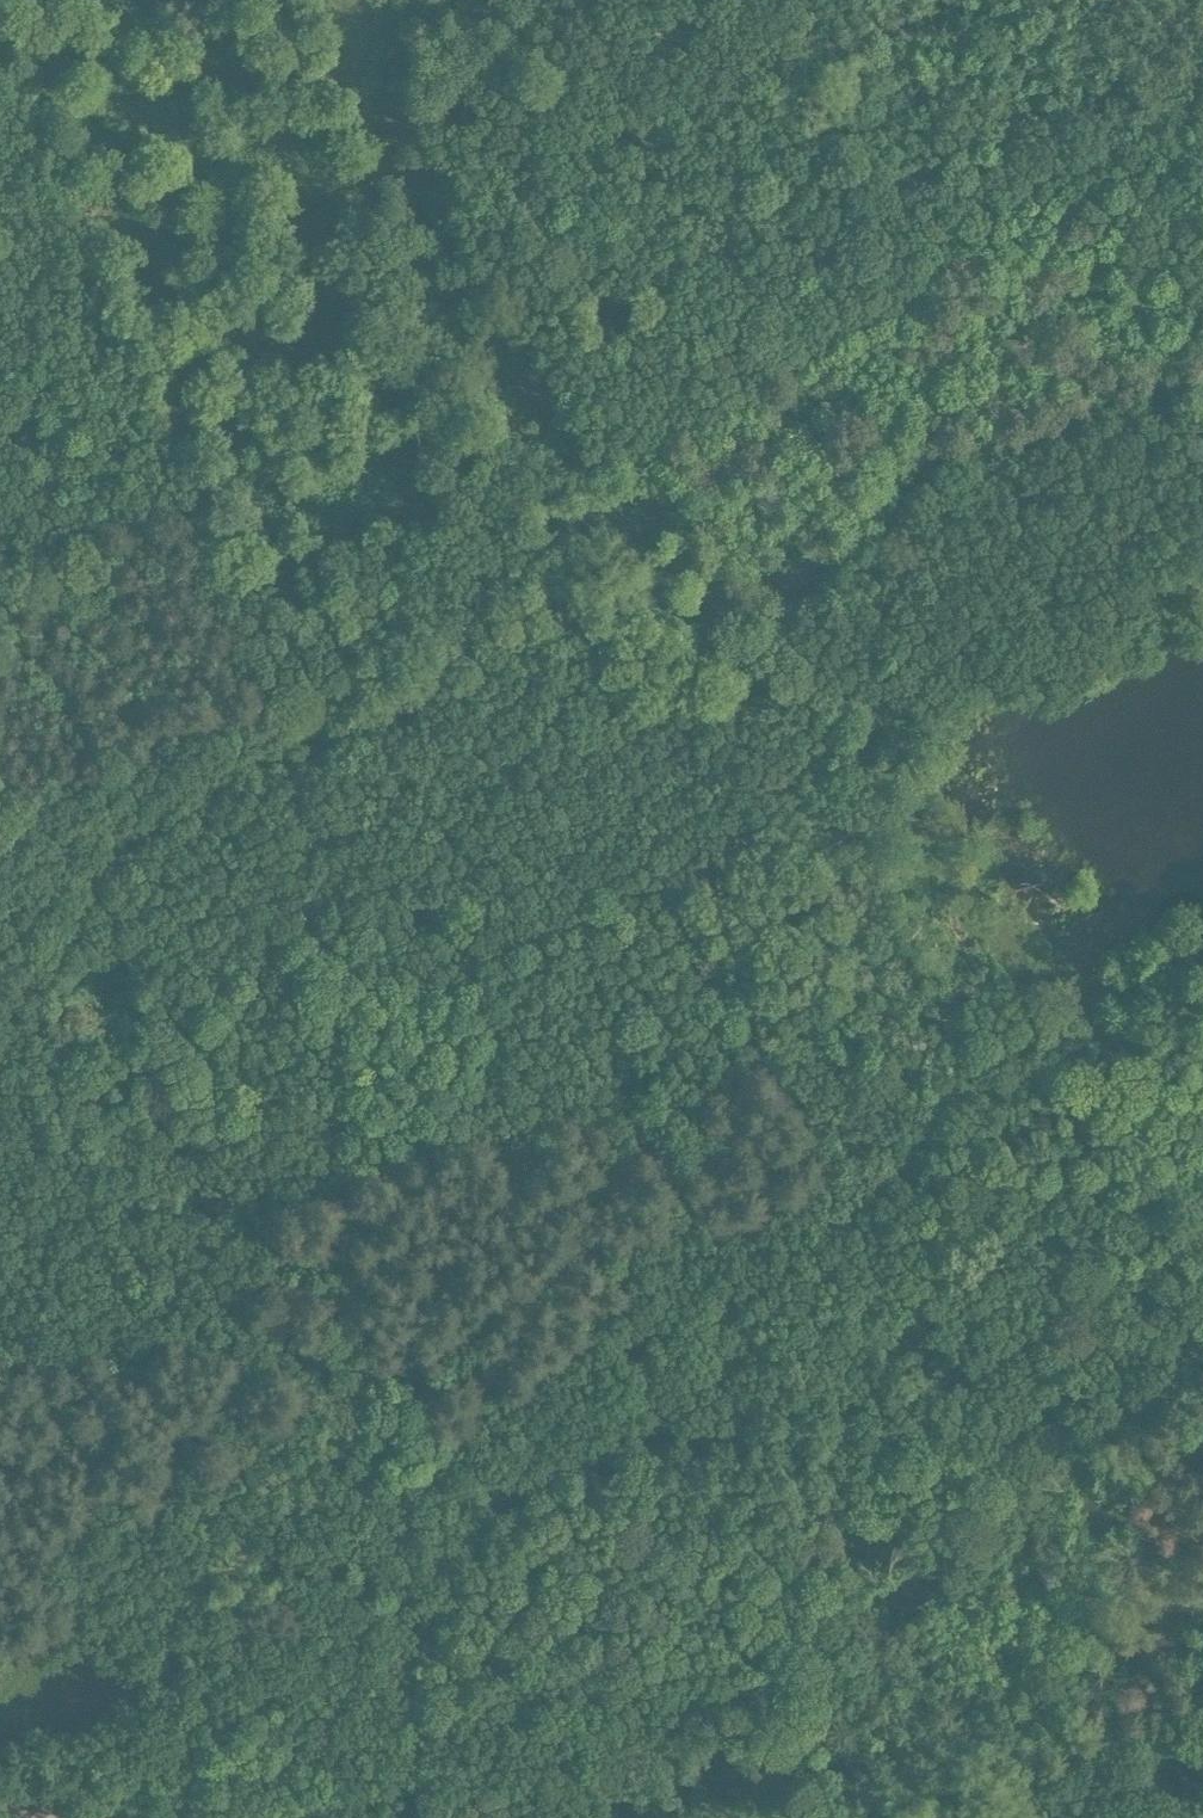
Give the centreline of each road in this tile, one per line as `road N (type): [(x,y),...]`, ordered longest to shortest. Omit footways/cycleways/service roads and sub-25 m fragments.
road 1 (track): [(200,1817),(0,1773)]

